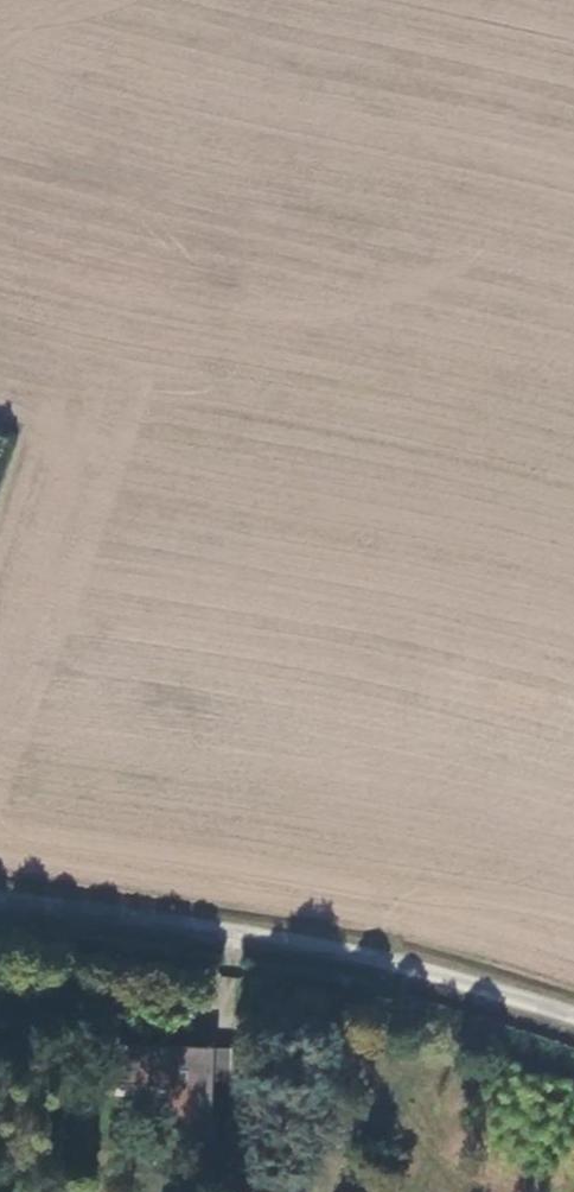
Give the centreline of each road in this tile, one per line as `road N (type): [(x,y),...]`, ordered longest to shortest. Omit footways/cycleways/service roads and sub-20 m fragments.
road 1 (unclassified): [(0,902),(329,949),(573,1015)]

